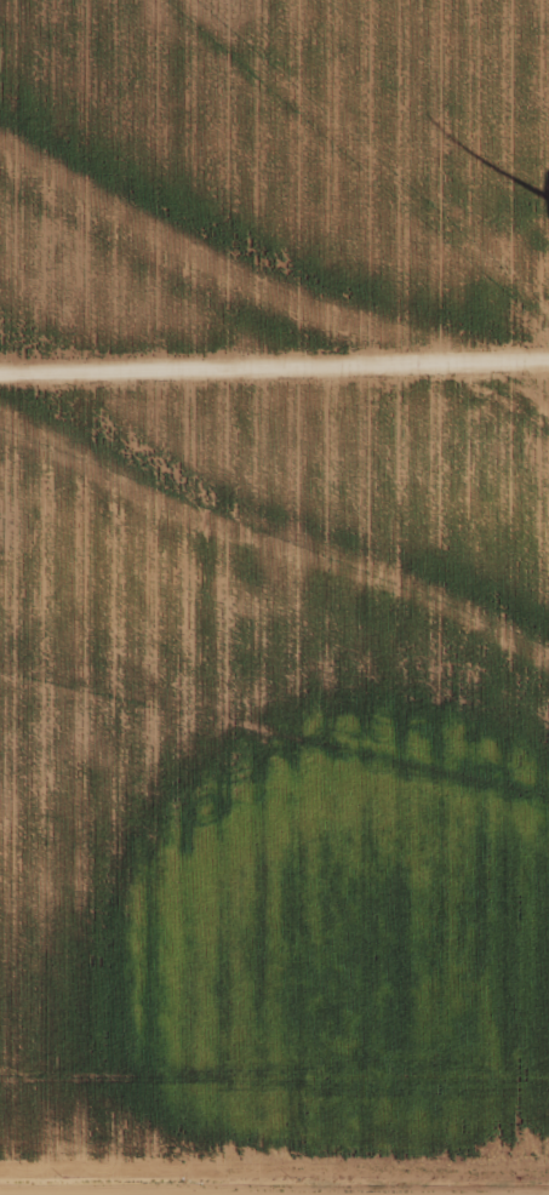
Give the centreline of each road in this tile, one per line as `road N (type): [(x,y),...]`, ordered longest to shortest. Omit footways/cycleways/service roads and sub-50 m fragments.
road 1 (residential): [(548,1192),(0,1185)]

